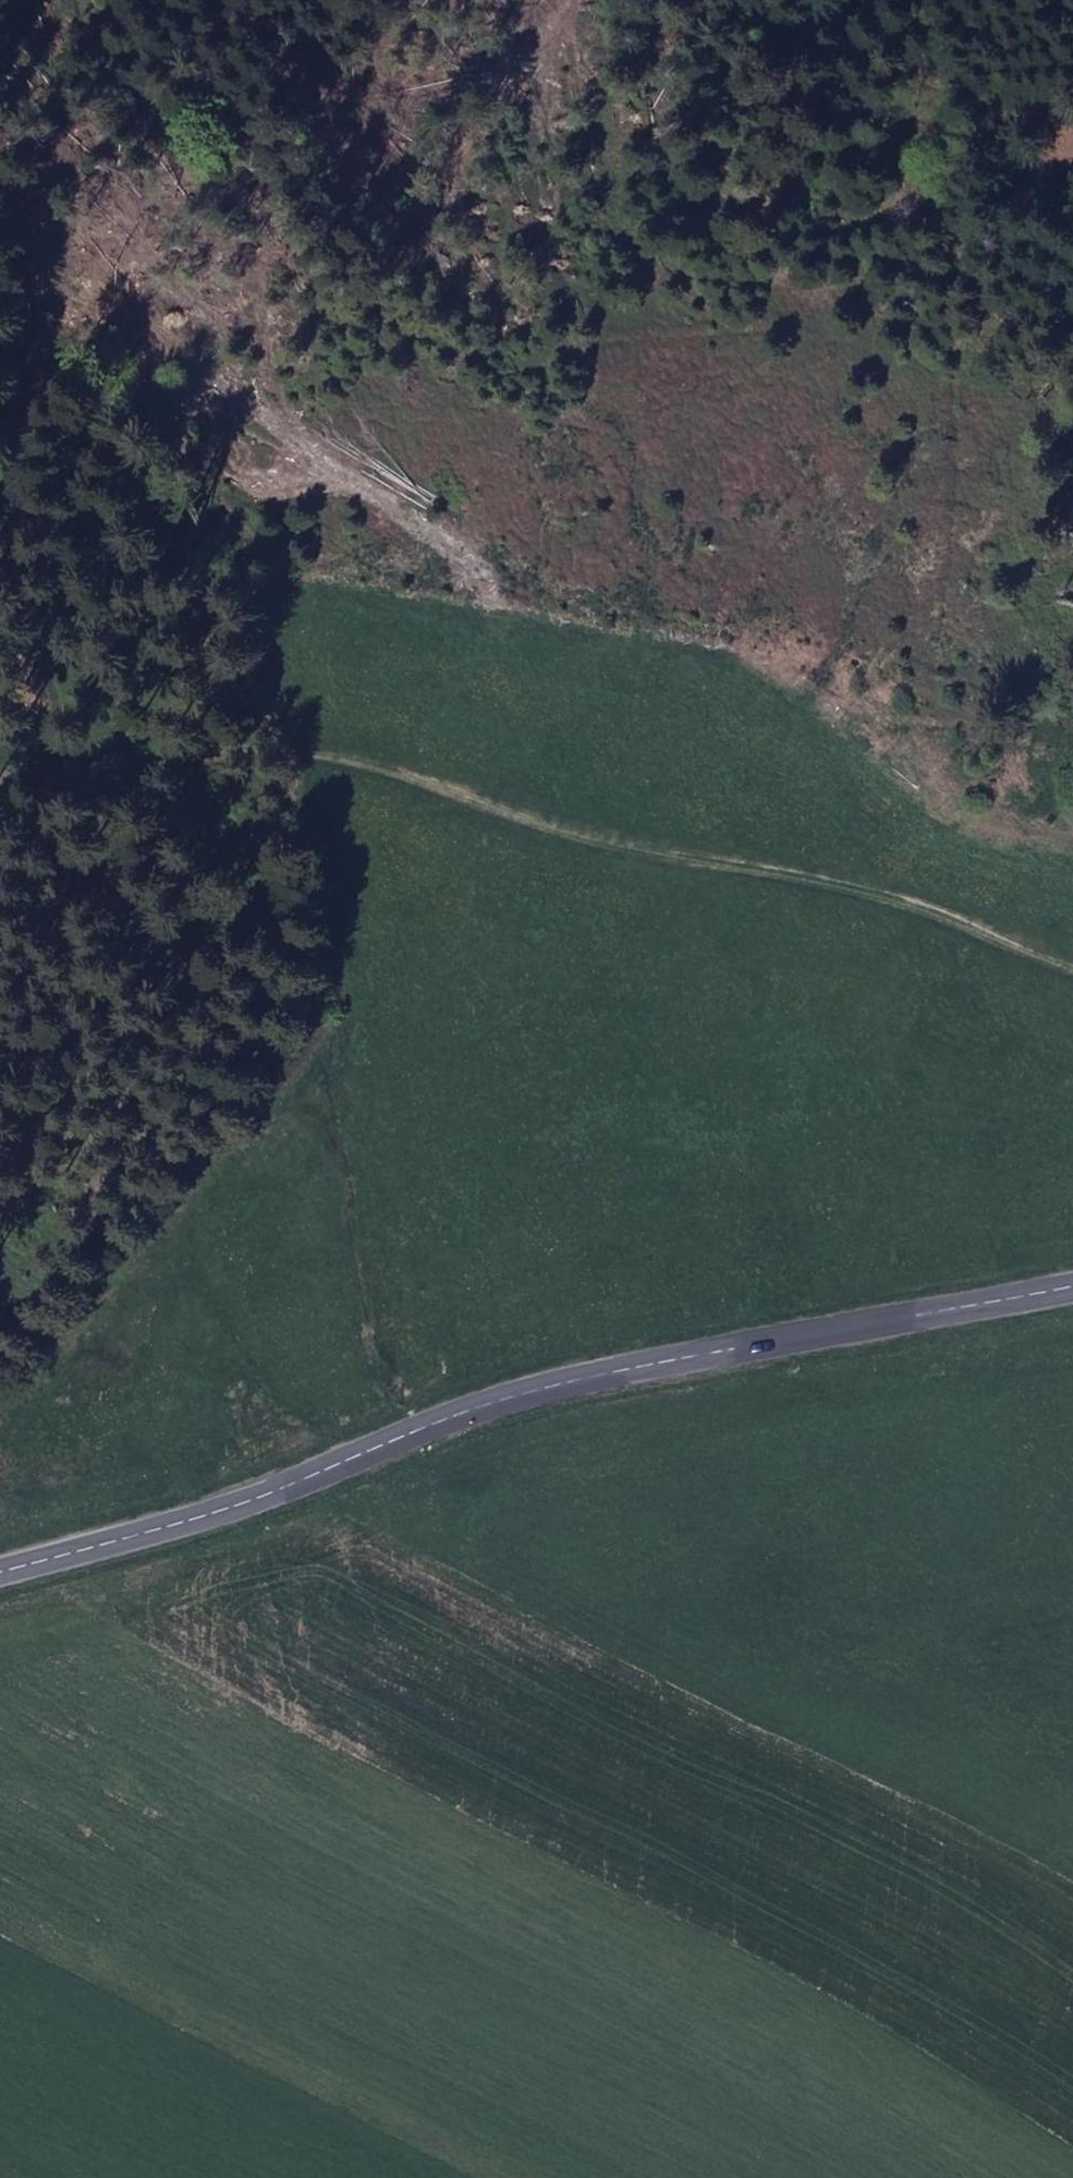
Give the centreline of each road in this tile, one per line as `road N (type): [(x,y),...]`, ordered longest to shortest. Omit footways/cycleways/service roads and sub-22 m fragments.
road 1 (secondary): [(1072,1288),(505,1399),(213,1516),(0,1572)]
road 2 (track): [(0,769),(280,749),(421,774),(656,848),(819,871),(940,904),(1072,955)]

